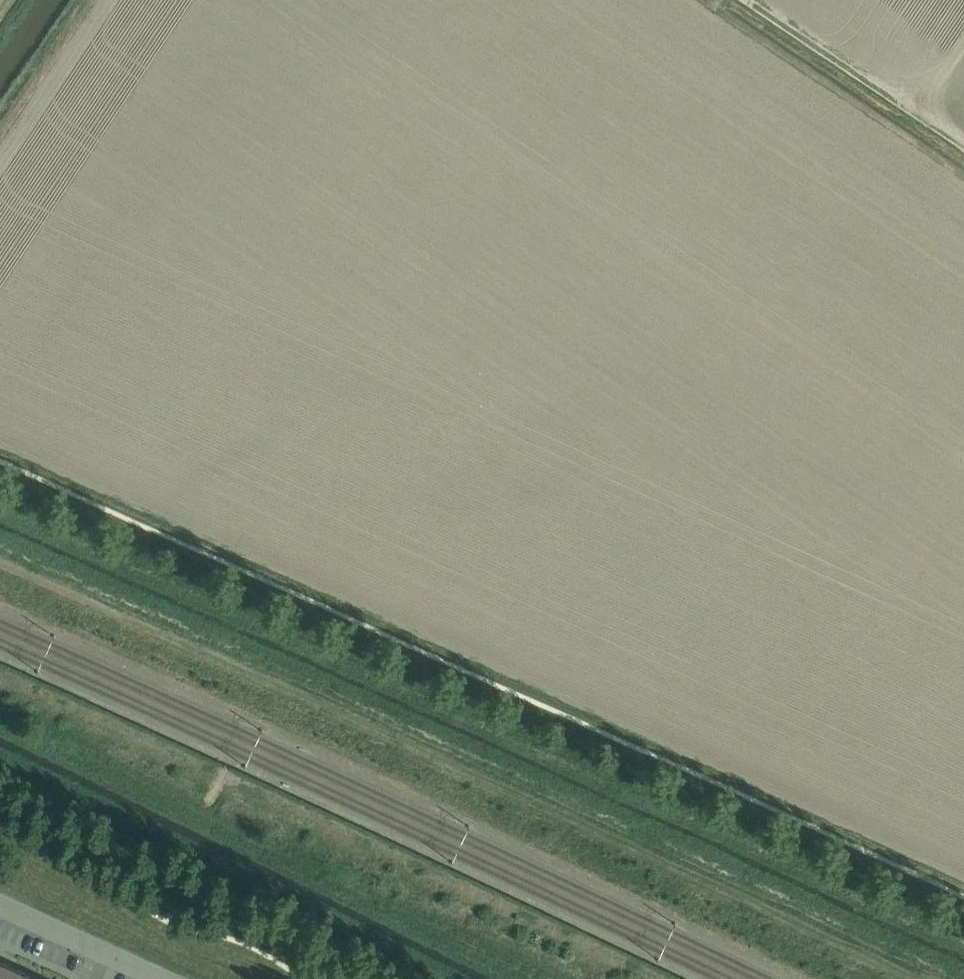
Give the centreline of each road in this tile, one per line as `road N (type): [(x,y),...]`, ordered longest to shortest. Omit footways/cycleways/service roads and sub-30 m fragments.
road 1 (residential): [(152,978),(0,908)]

